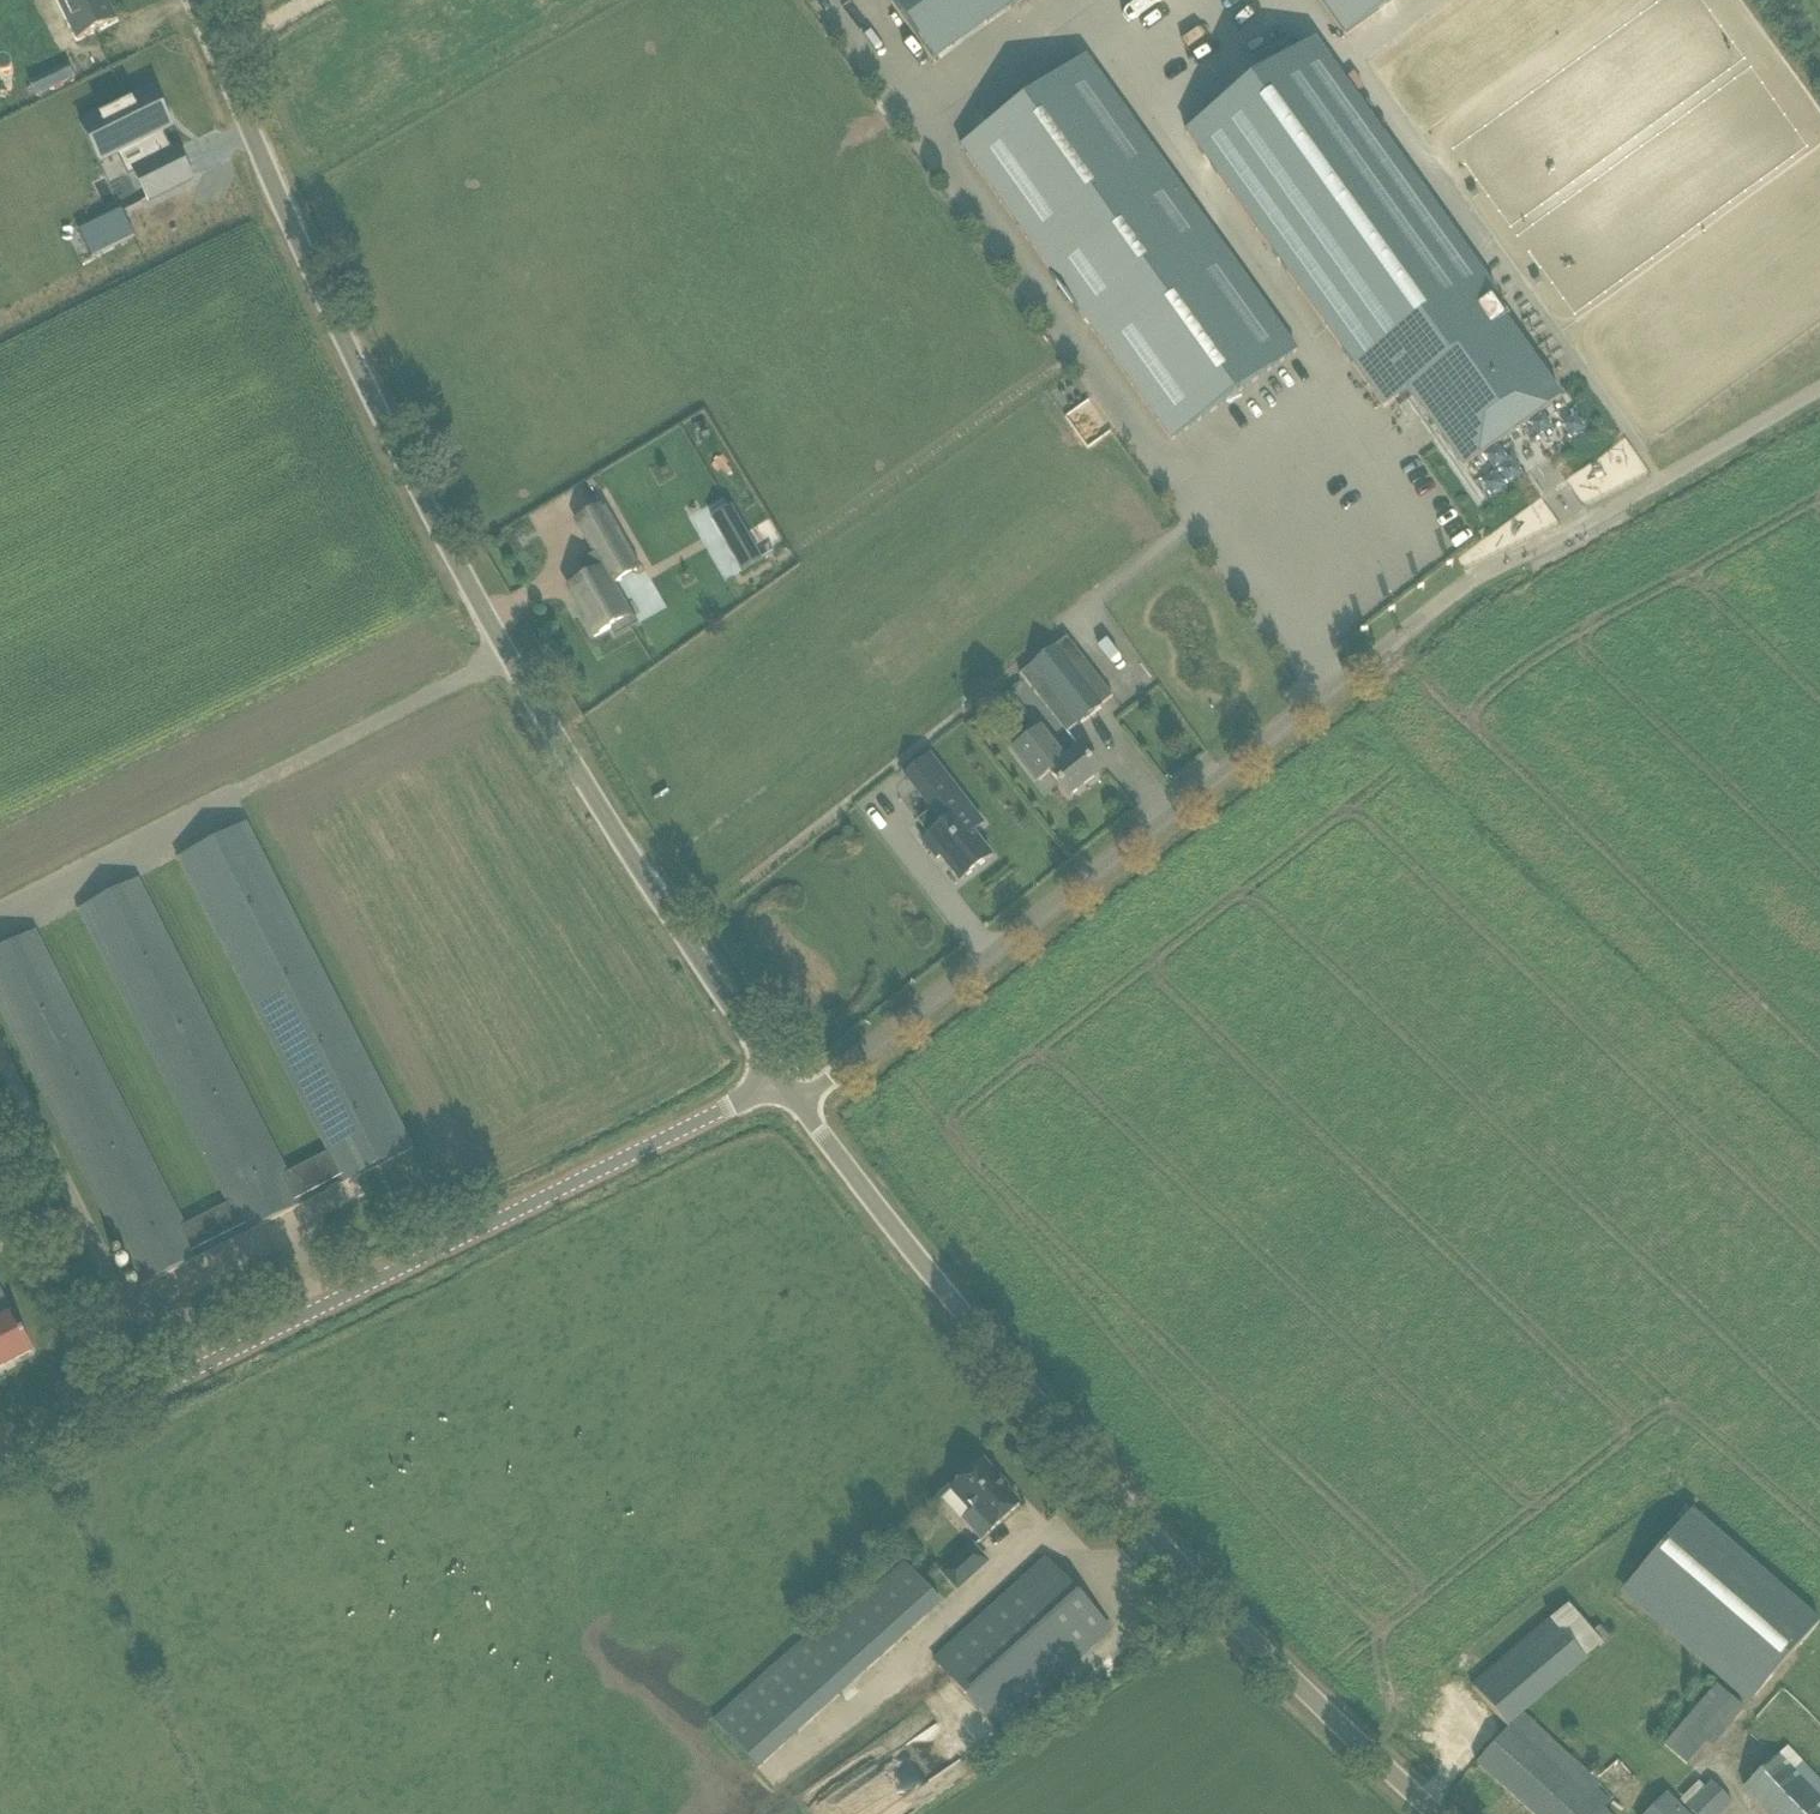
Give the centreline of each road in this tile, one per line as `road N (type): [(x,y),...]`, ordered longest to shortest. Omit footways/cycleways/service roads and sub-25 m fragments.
road 1 (unclassified): [(778,1076),(581,778),(473,593),(365,384),(195,0)]
road 2 (unclassified): [(1441,1813),(1278,1667),(1040,1401),(798,1103)]
road 3 (unclassified): [(0,1465),(778,1076)]
road 4 (unclassified): [(798,1103),(991,958),(1163,809),(1404,630)]
road 5 (track): [(336,320),(292,338),(394,562),(433,598),(470,675)]

